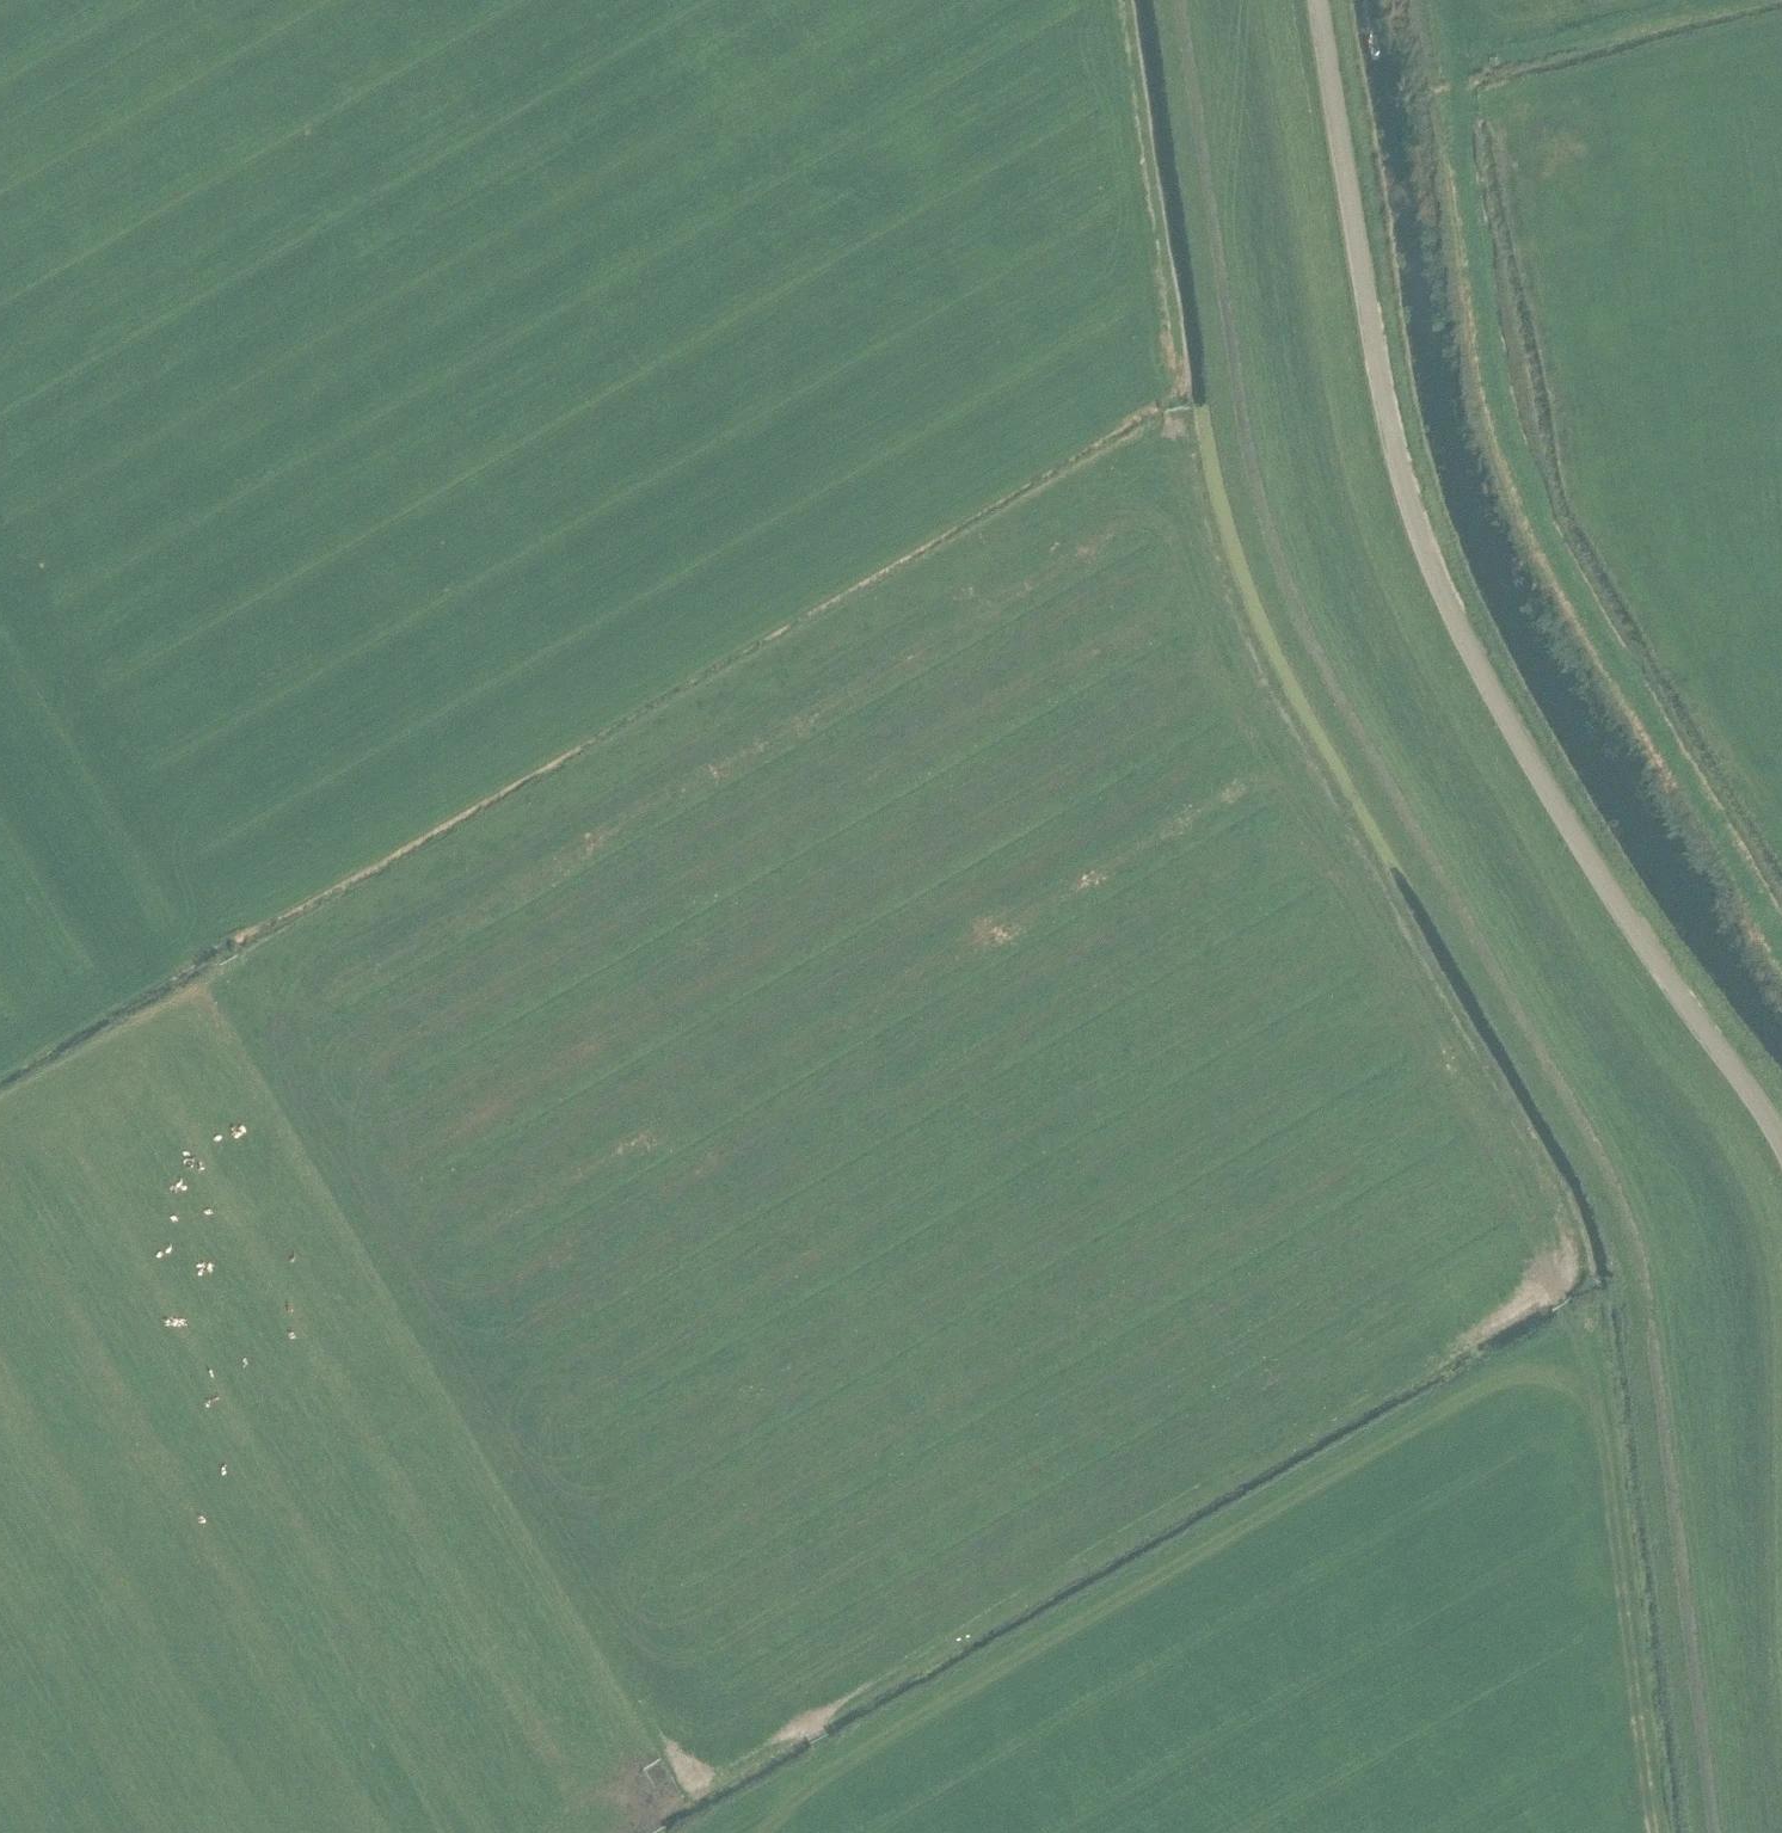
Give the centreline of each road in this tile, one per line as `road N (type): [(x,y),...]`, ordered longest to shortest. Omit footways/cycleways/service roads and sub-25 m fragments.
road 1 (tertiary): [(1781,1152),(1597,883),(1470,657),(1415,533),(1377,365),(1319,0)]

